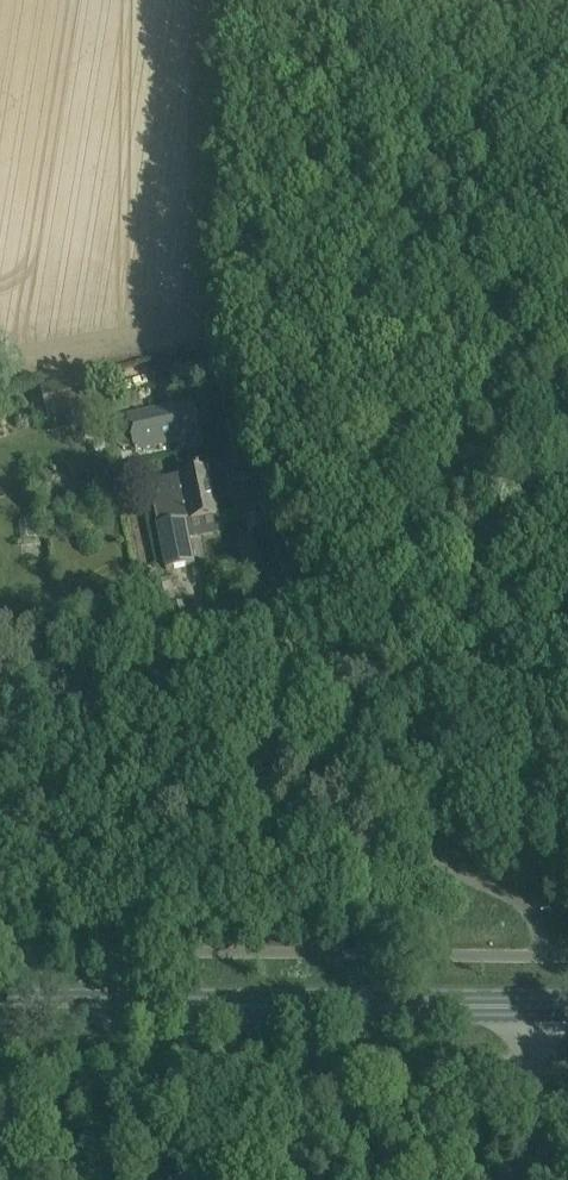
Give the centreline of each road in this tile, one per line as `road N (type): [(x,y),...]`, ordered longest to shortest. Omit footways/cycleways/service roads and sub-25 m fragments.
road 1 (track): [(392,783),(311,600),(228,322),(231,0)]
road 2 (unclassified): [(0,1065),(535,1065),(536,1004)]
road 3 (primary): [(0,1004),(536,1004)]

